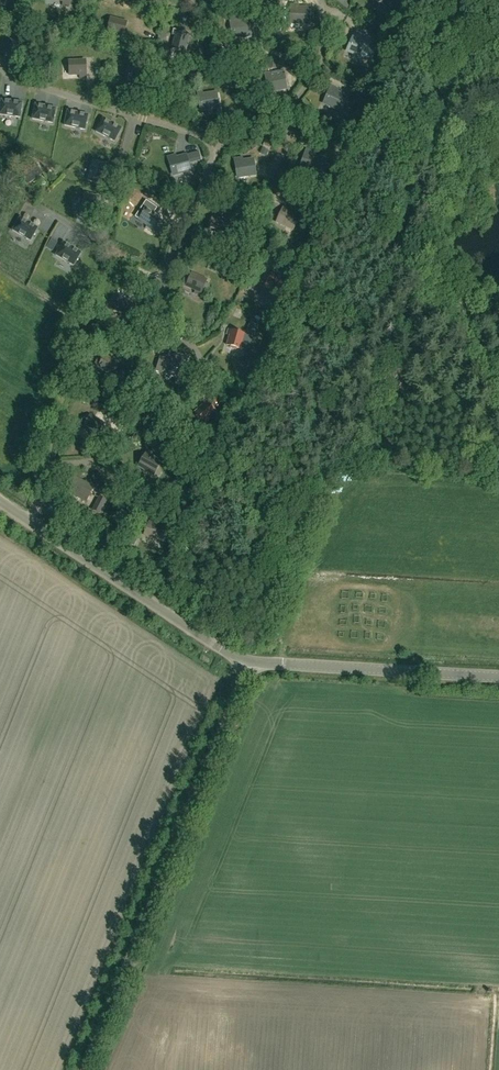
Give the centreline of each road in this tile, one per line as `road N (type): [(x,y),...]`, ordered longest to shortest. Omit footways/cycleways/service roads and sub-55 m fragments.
road 1 (unclassified): [(87,1069),(249,664)]
road 2 (track): [(45,469),(136,117)]
road 3 (unclassified): [(249,664),(0,503)]
road 4 (unclassified): [(498,677),(249,664)]

